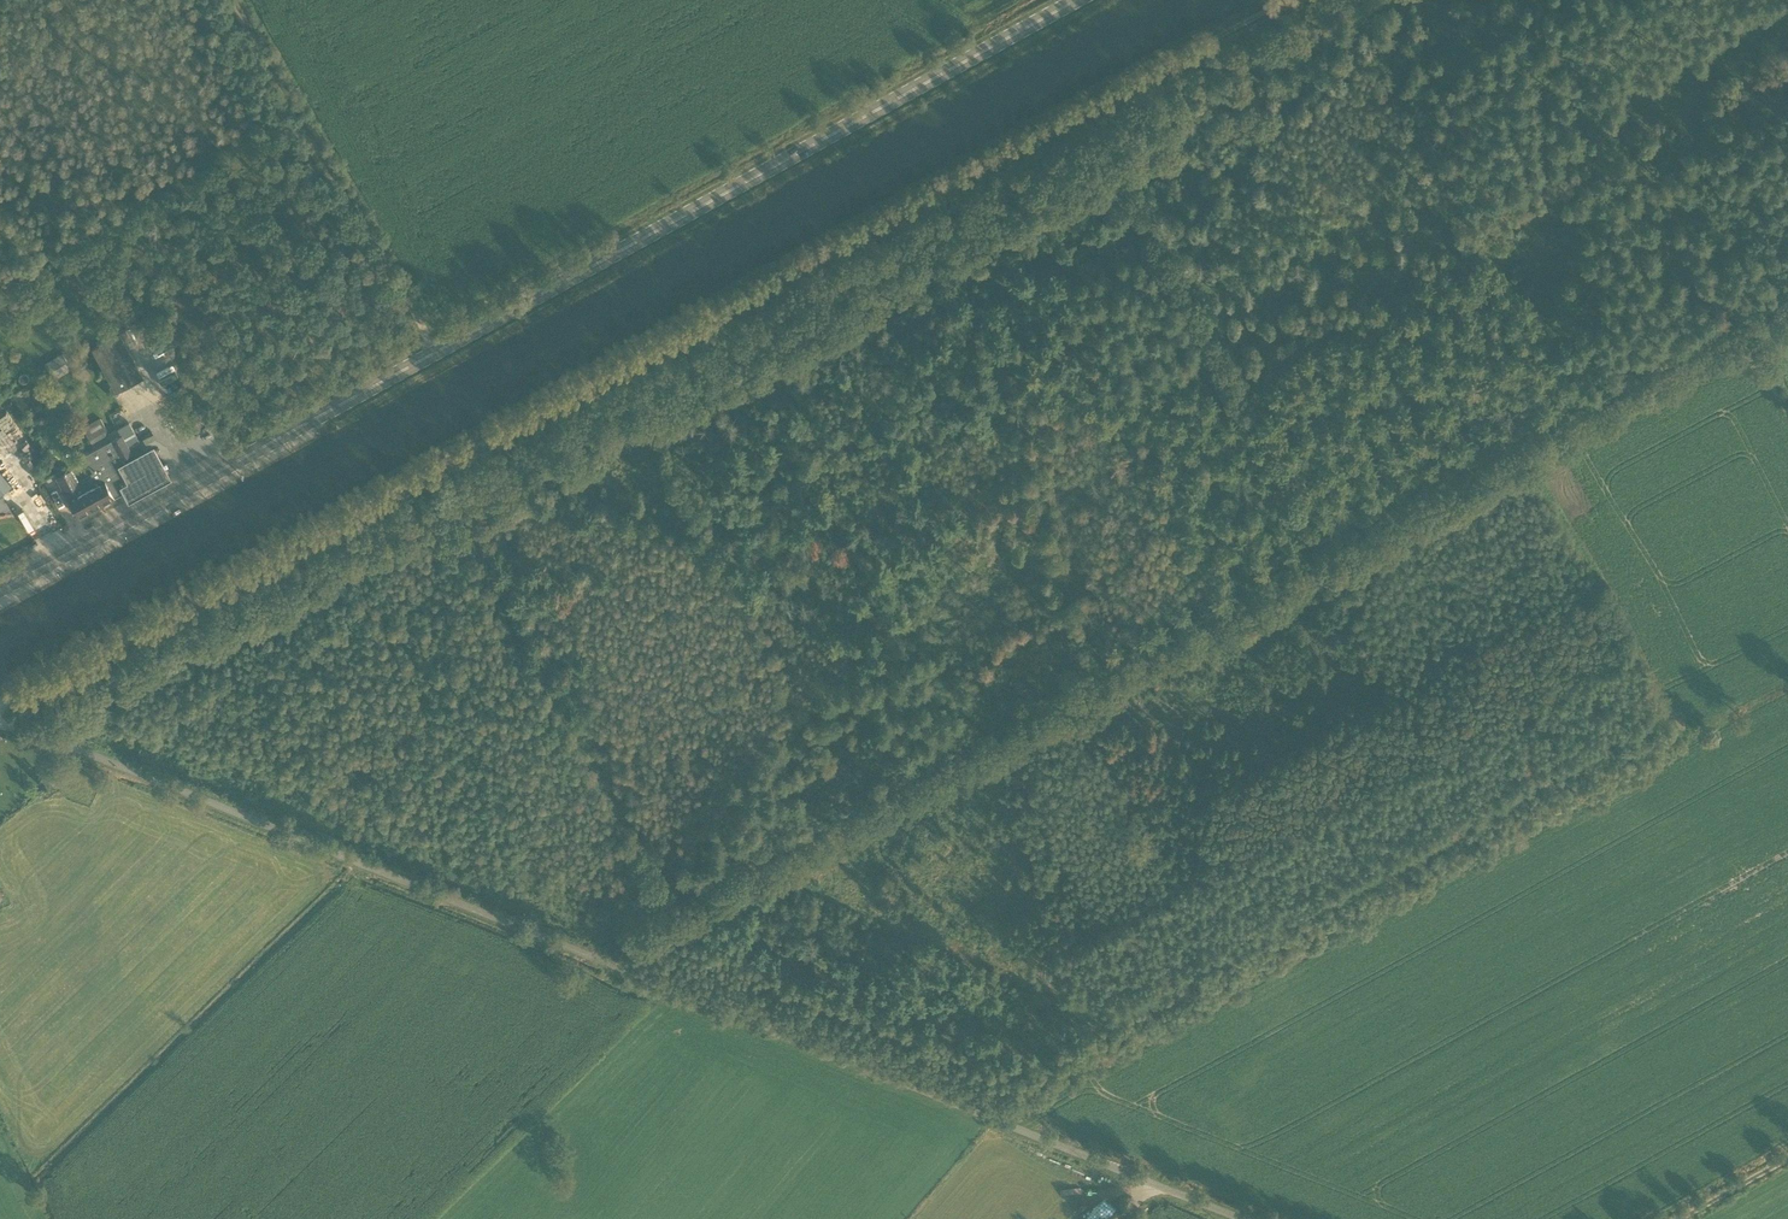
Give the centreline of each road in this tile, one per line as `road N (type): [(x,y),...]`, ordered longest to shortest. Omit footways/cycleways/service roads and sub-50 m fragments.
road 1 (track): [(0,707),(1280,0)]
road 2 (unclassified): [(0,726),(1242,1218)]
road 3 (secondary): [(0,589),(1075,0)]
road 4 (track): [(435,351),(230,0)]
road 5 (track): [(1787,1158),(1679,1218)]

